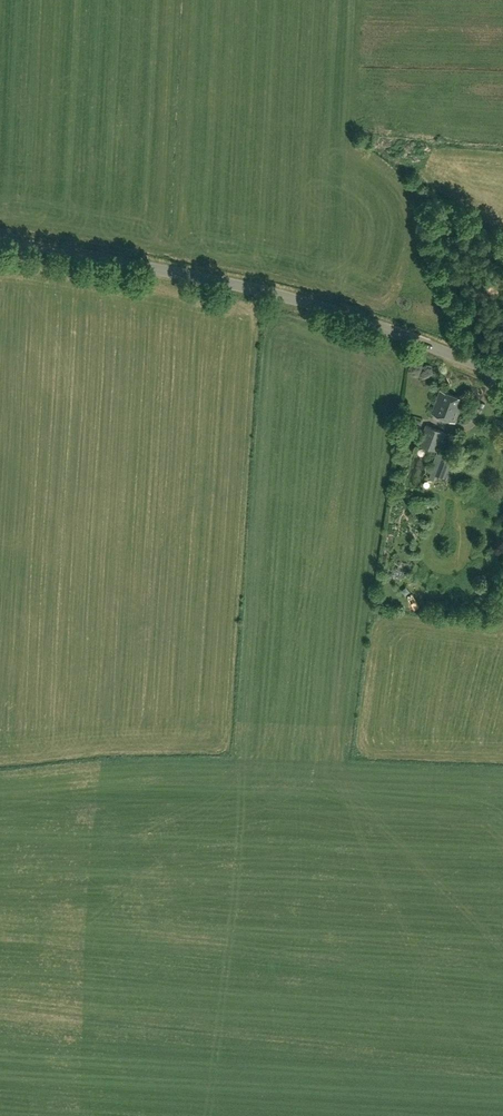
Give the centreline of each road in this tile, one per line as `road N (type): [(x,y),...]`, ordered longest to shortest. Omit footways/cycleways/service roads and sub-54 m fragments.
road 1 (tertiary): [(502,376),(336,312),(0,242)]

